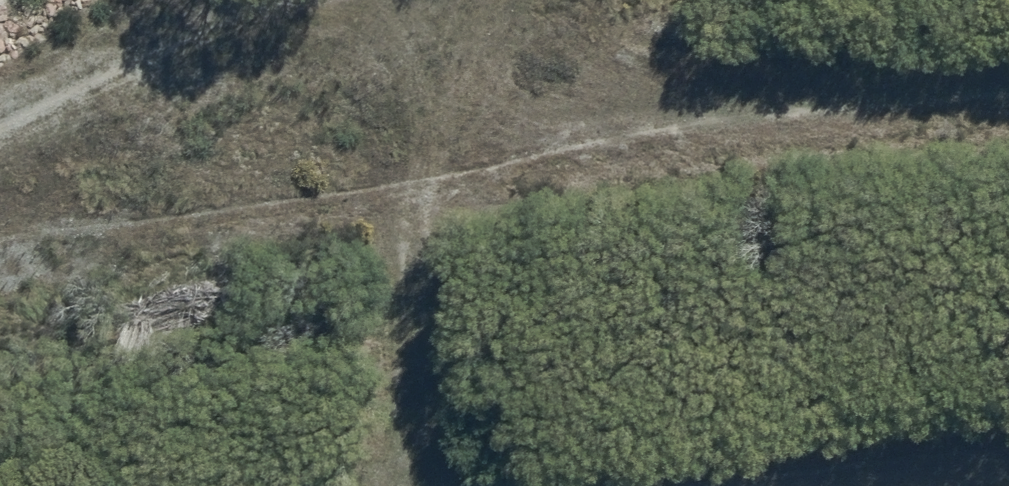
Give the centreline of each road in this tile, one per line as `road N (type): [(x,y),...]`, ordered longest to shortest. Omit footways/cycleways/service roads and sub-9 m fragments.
road 1 (track): [(1008,69),(720,88),(0,199)]
road 2 (track): [(575,485),(1008,436)]
road 3 (track): [(206,0),(91,31),(0,72)]

